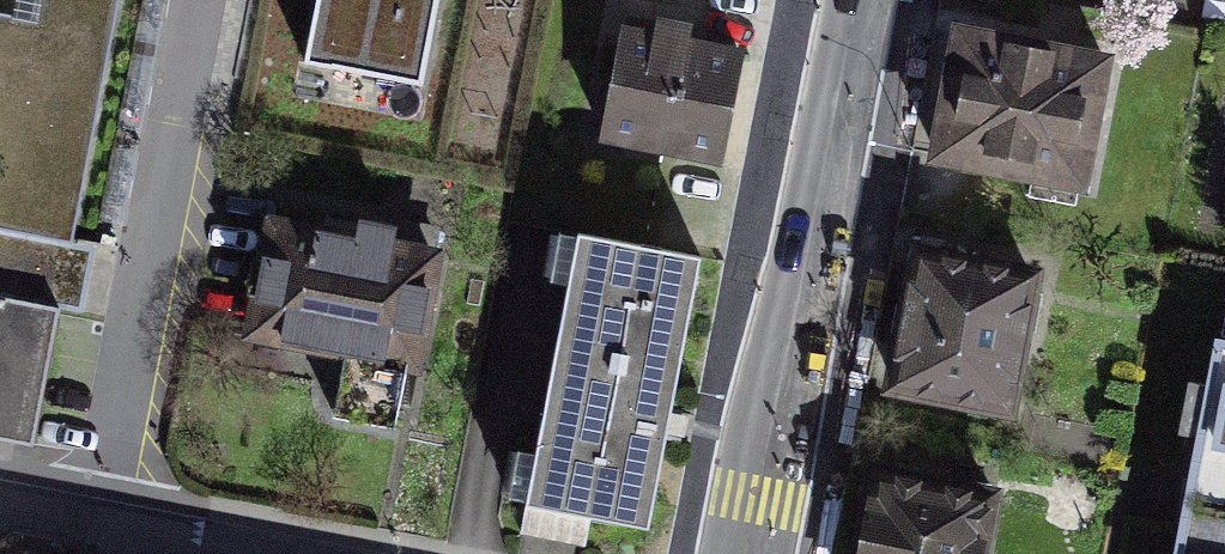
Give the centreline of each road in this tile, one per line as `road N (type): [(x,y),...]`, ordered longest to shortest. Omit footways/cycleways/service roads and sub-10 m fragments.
road 1 (tertiary): [(751,553),(858,0)]
road 2 (residential): [(197,0),(103,535)]

